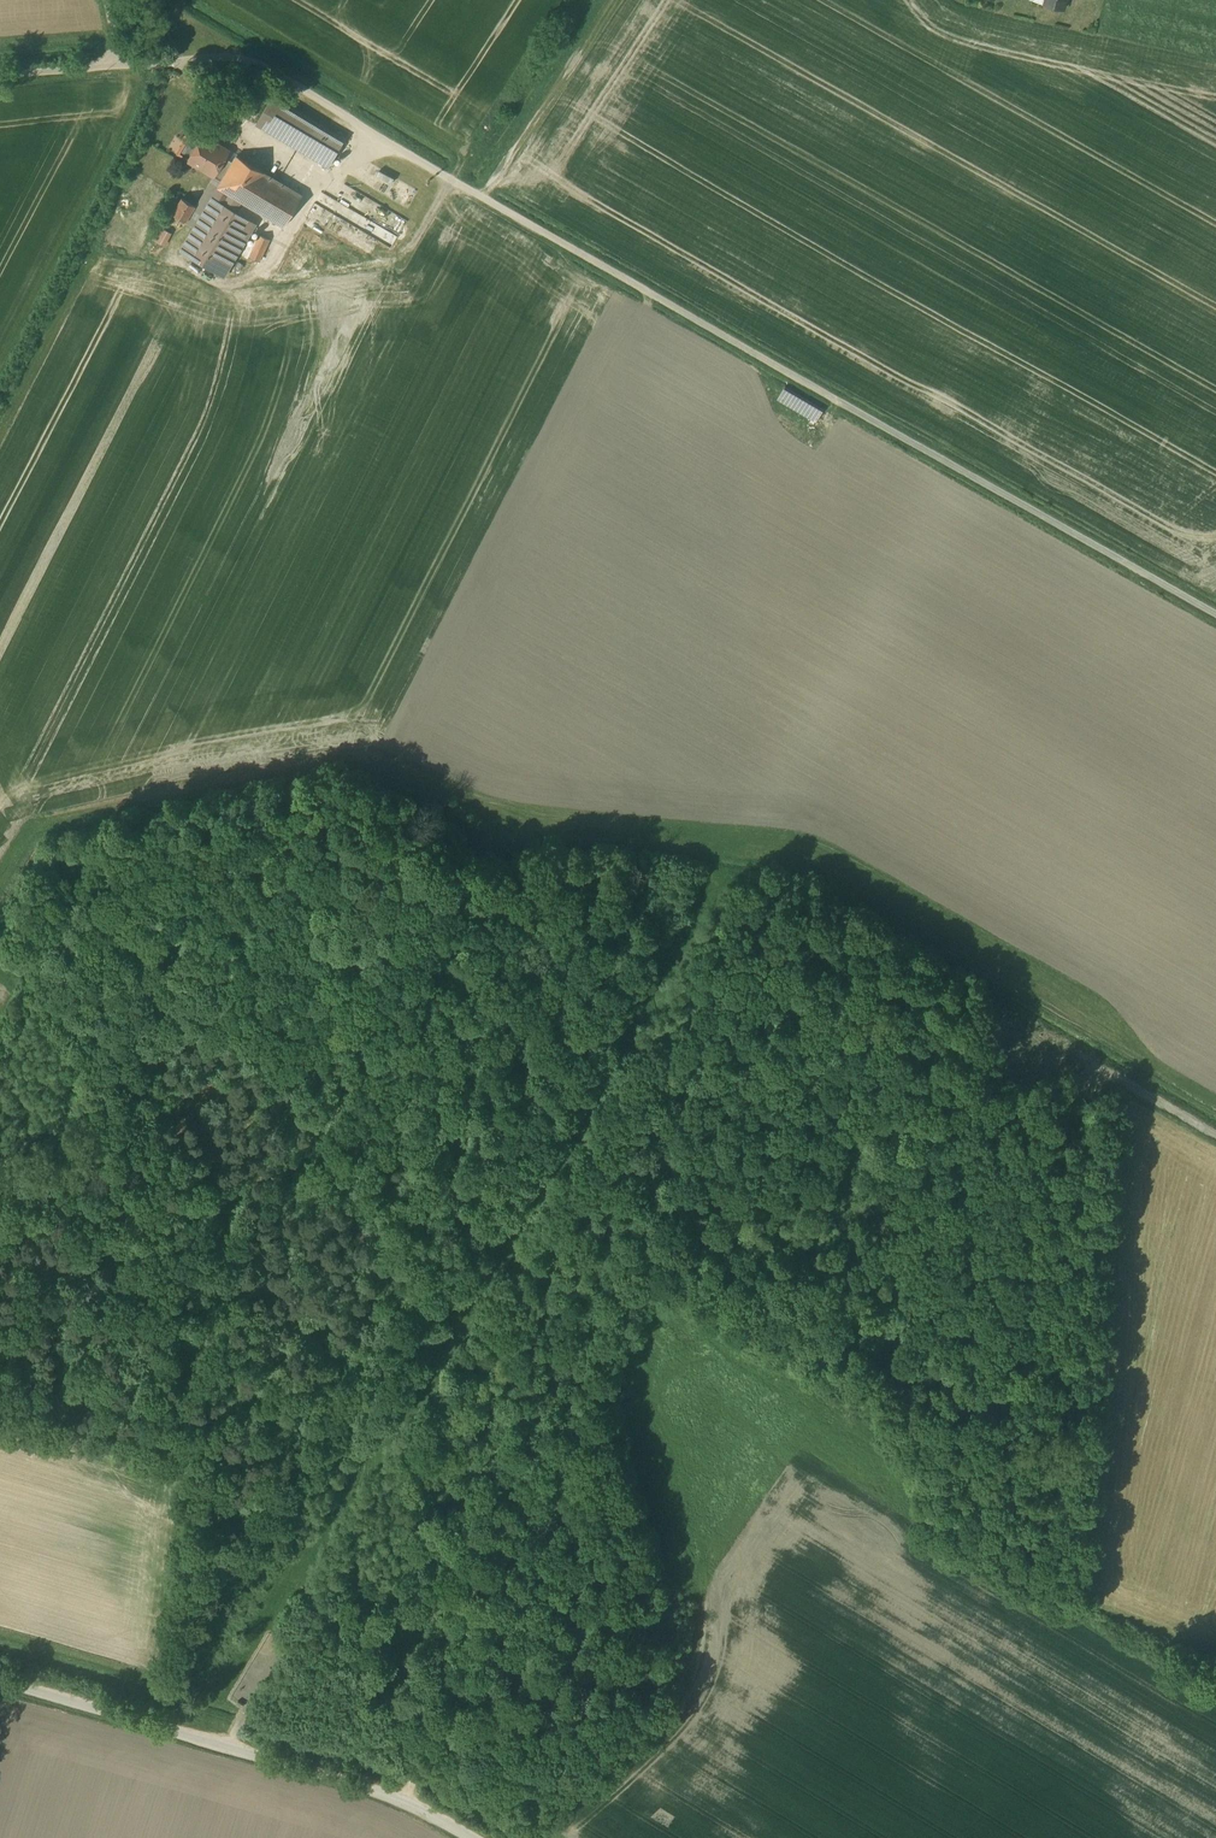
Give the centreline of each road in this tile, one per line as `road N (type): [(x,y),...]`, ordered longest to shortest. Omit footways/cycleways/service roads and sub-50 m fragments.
road 1 (unclassified): [(120,66),(254,63),(1215,615)]
road 2 (unclassified): [(468,1837),(384,1794),(0,1682)]
road 3 (track): [(539,1829),(418,1764)]
road 4 (unclassified): [(0,74),(120,66)]

